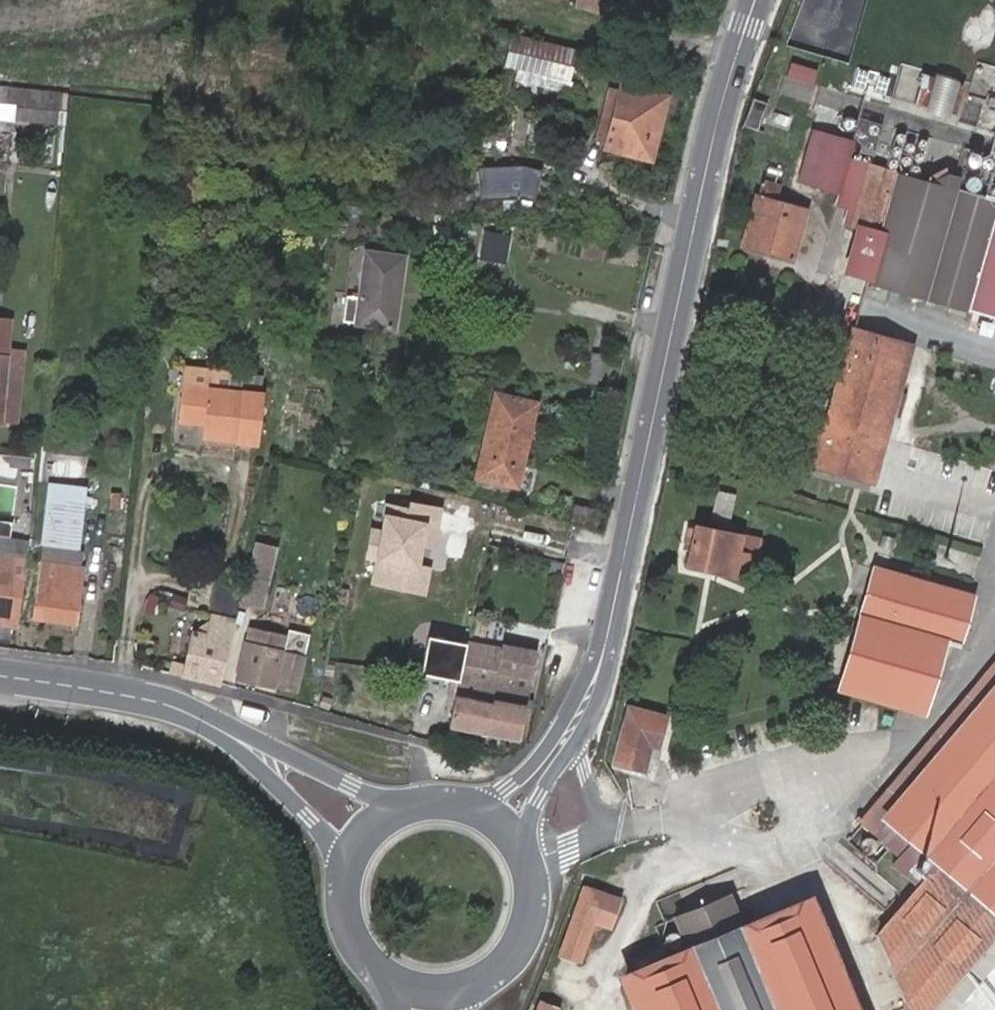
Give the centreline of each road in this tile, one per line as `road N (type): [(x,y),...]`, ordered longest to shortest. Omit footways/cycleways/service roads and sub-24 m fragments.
road 1 (tertiary): [(499,827),(556,771),(599,709),(709,181),(759,0)]
road 2 (tertiary): [(0,680),(138,702),(219,729),(308,784),(367,835)]
road 3 (tertiary): [(425,987),(482,976),(521,934),(528,877),(499,827)]
road 4 (tertiary): [(367,835),(345,886),(356,941),(398,979),(425,987)]
road 5 (tertiary): [(499,827),(446,804),(417,806),(367,835)]

